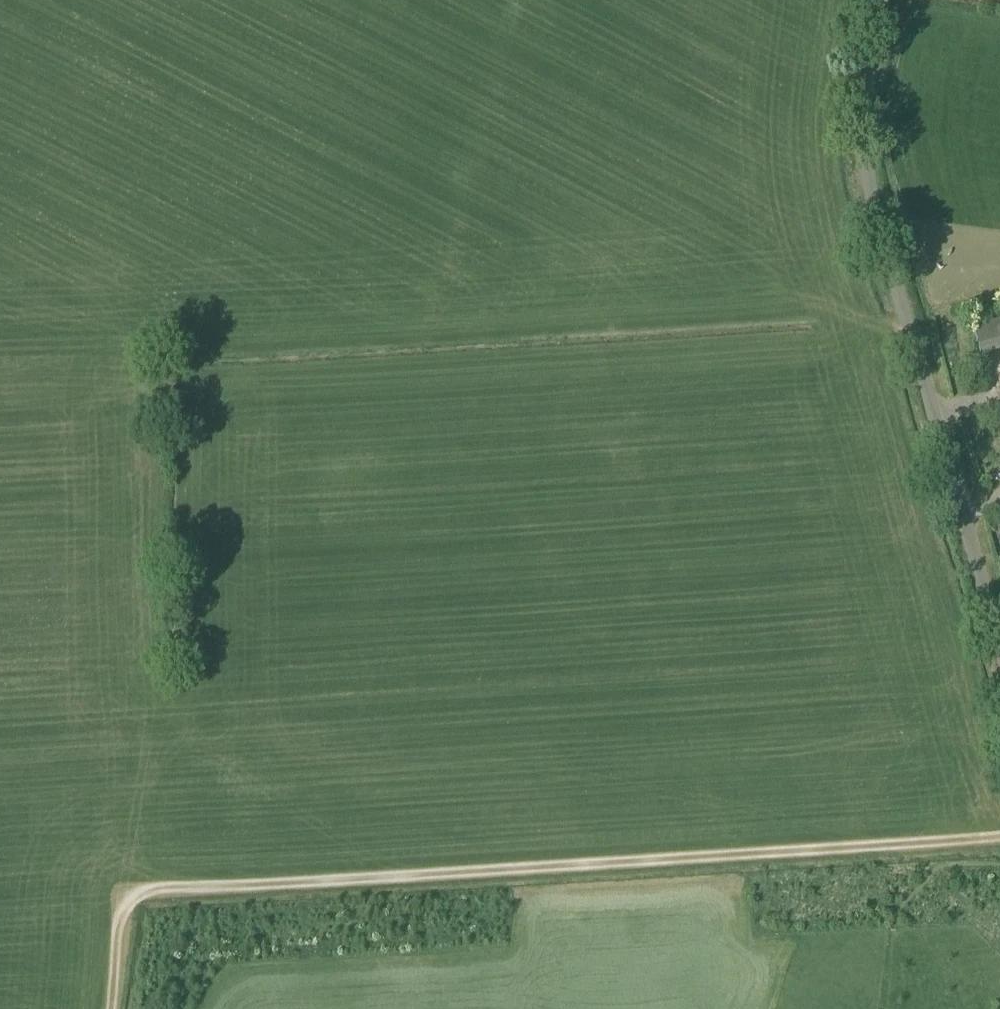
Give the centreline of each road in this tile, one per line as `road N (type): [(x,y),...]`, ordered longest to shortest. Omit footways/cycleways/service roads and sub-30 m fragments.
road 1 (unclassified): [(999,643),(872,220),(866,133),(878,0)]

